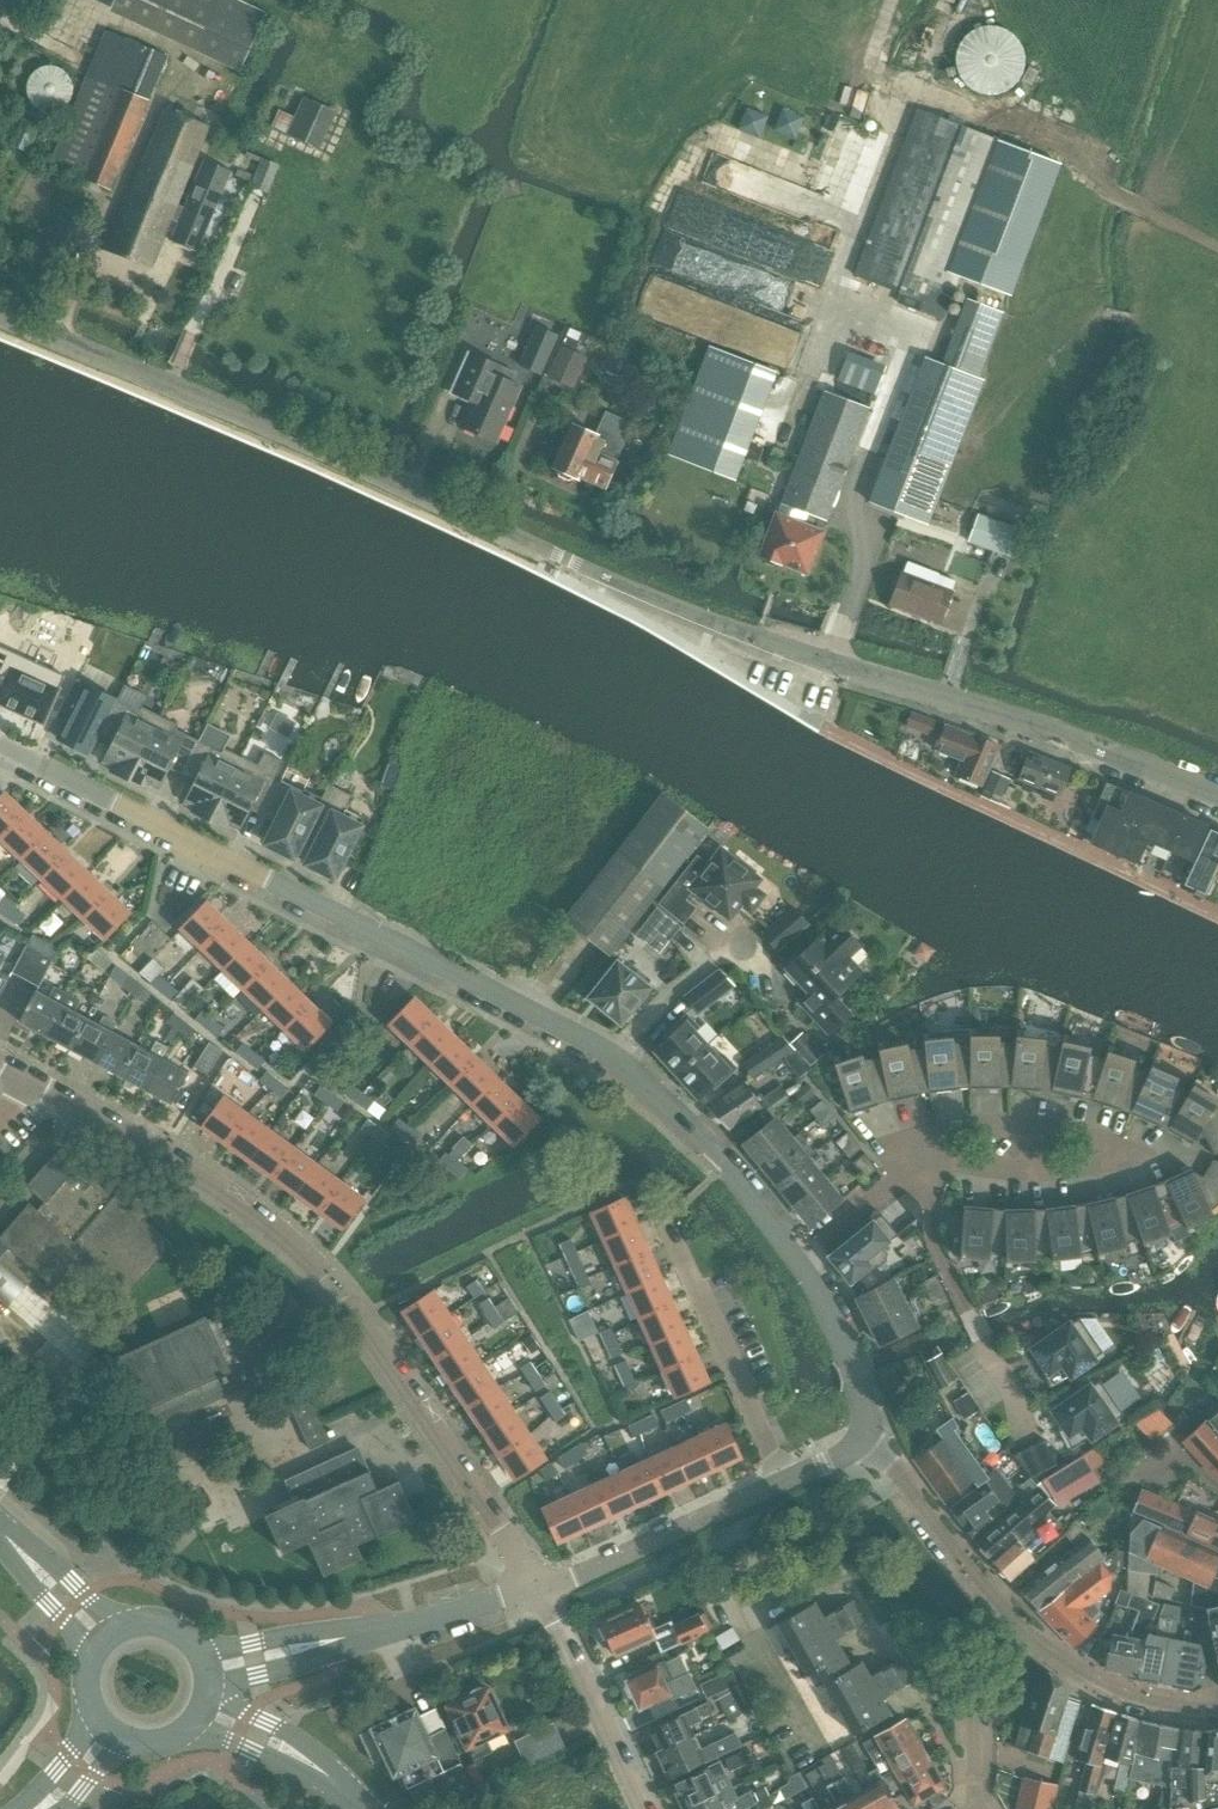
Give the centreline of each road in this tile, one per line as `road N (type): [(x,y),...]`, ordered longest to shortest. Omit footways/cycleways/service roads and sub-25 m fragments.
road 1 (tertiary): [(1217,798),(1065,738),(757,640),(0,317)]
road 2 (tertiary): [(798,1255),(721,1162),(593,1041),(0,746)]
road 3 (track): [(838,666),(867,539),(851,507),(914,336),(830,310),(892,130),(871,58),(893,0)]
road 4 (residential): [(539,1588),(311,1268),(194,1171),(28,1078)]
road 5 (residential): [(914,1166),(1068,1171),(1127,1151),(1018,1124),(950,1131),(932,1141)]
road 6 (residential): [(914,1166),(930,1188),(941,1257),(1024,1431)]
road 7 (residential): [(785,1480),(665,1218)]
road 8 (tertiary): [(539,1588),(785,1480)]
road 9 (tertiary): [(1024,1634),(903,1478),(859,1446)]
road 10 (residential): [(643,1808),(539,1588)]
road 11 (tertiary): [(1217,1708),(1121,1690),(1024,1634)]
road 12 (tertiary): [(859,1446),(866,1408),(853,1363),(820,1280),(798,1255)]
road 13 (tertiary): [(402,1627),(287,1636),(202,1656)]
road 14 (tertiary): [(209,1687),(402,1627)]
road 15 (residential): [(976,1808),(975,1692),(1024,1634)]
road 16 (secondary): [(185,1732),(235,1742),(356,1801)]
road 17 (secondary): [(356,1801),(326,1763),(207,1697)]
road 18 (secondary): [(125,1626),(0,1519)]
road 19 (residential): [(914,1166),(798,1255)]
road 20 (secondary): [(0,1545),(91,1658)]
road 21 (tertiary): [(402,1627),(539,1588)]
road 22 (residential): [(93,1713),(68,1757),(16,1808)]

